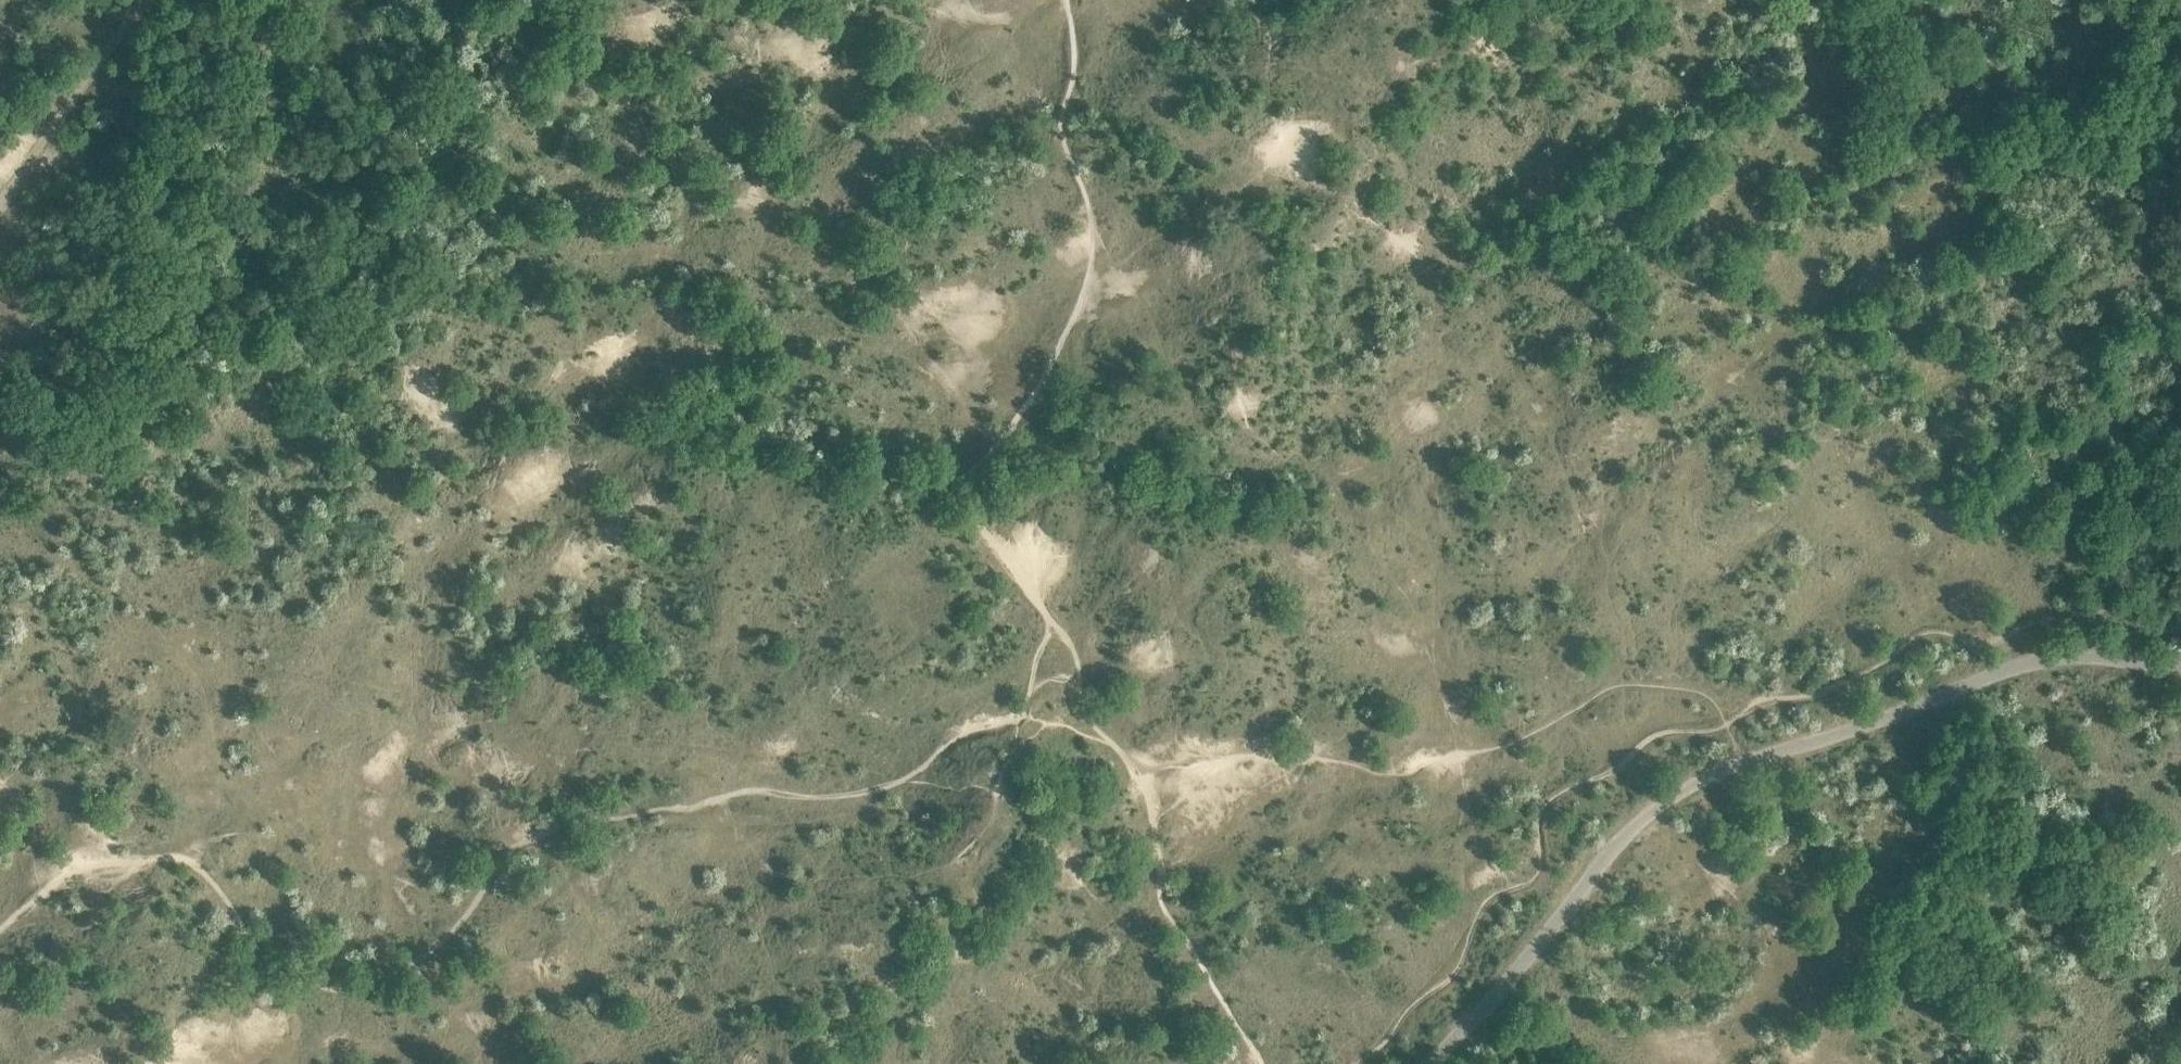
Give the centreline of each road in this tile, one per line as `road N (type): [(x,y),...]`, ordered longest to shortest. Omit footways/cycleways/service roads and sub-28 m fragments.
road 1 (track): [(0,196),(143,0)]

